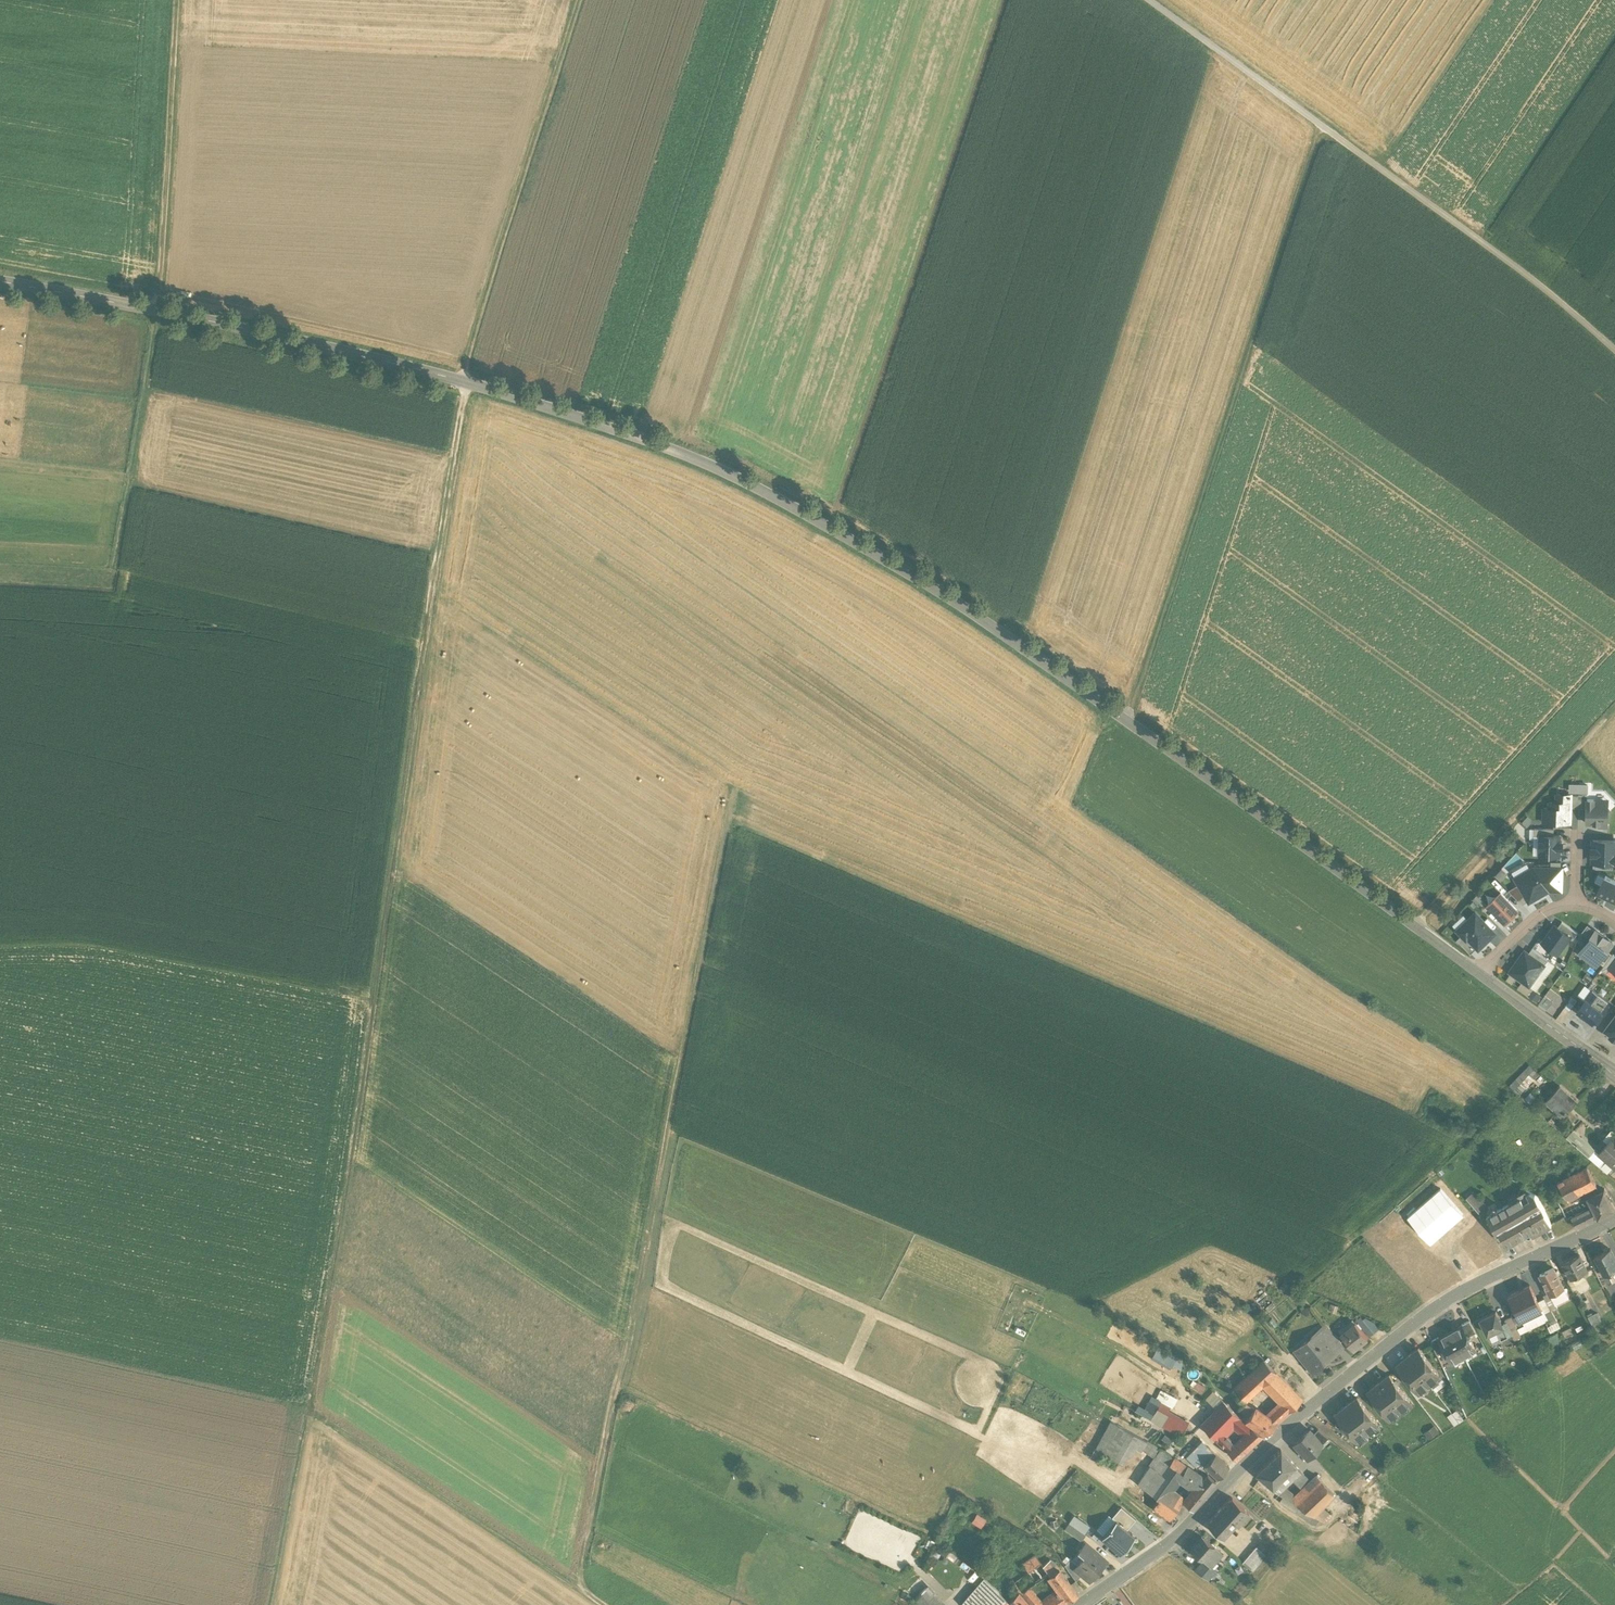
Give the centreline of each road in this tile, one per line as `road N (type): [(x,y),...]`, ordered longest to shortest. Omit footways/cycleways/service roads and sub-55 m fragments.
road 1 (tertiary): [(1480,974),(947,596),(731,476),(461,380),(0,281)]
road 2 (track): [(461,380),(355,1143),(271,1604)]
road 3 (track): [(580,1589),(730,792)]
road 4 (residential): [(1082,1604),(1176,1538),(1321,1397),(1444,1304),(1614,1219)]
road 5 (track): [(1128,721),(1323,127)]
road 6 (track): [(1148,0),(1548,291),(1614,351)]
road 7 (track): [(177,0),(159,345),(121,575)]
road 8 (track): [(461,380),(583,0)]
road 9 (track): [(310,1409),(605,1604)]
road 10 (track): [(1415,927),(1614,709)]
road 11 (tertiary): [(1614,1073),(1480,974)]
road 12 (residential): [(1480,974),(1543,912),(1576,903)]

